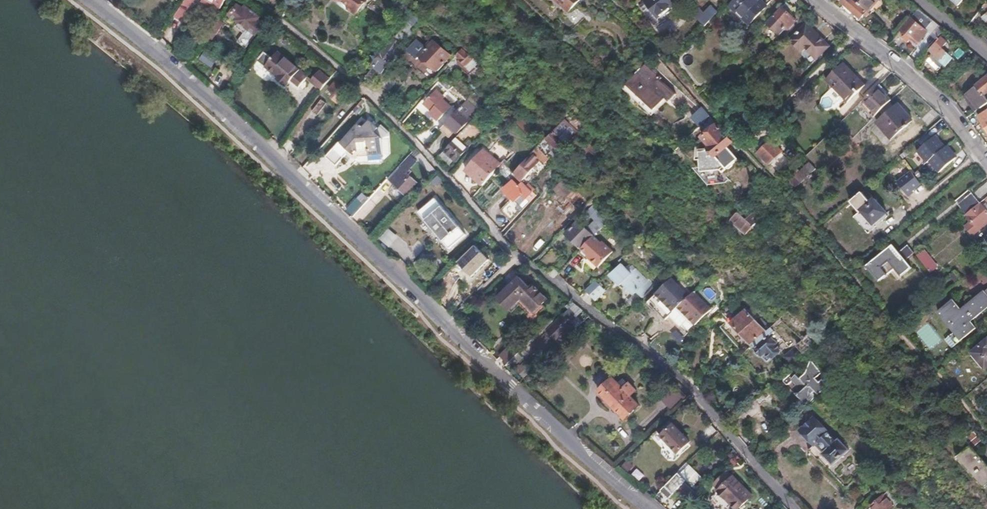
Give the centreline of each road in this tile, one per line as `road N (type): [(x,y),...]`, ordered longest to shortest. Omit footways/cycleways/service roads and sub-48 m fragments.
road 1 (tertiary): [(89,0),(252,134),(651,508)]
road 2 (residential): [(986,161),(949,108),(816,0)]
road 3 (residential): [(797,508),(716,421)]

